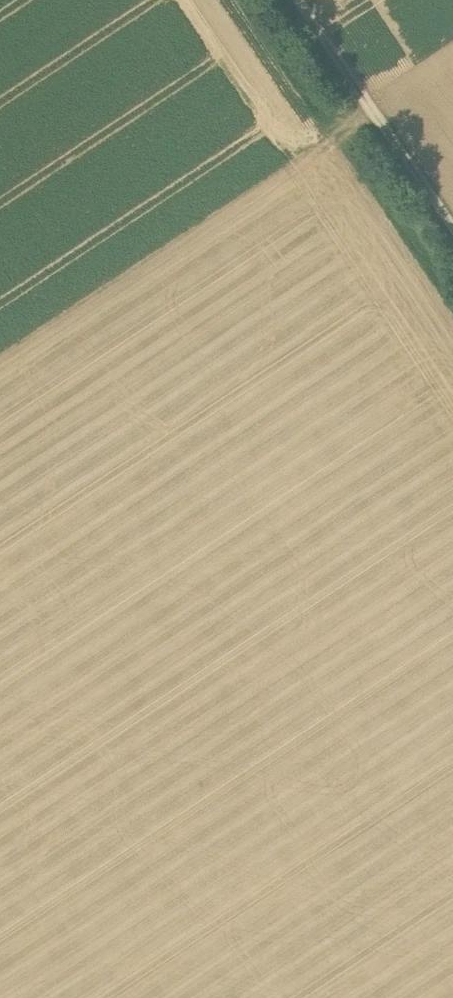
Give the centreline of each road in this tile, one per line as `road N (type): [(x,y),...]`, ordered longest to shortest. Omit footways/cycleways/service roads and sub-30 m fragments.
road 1 (track): [(287,5),(452,246)]

